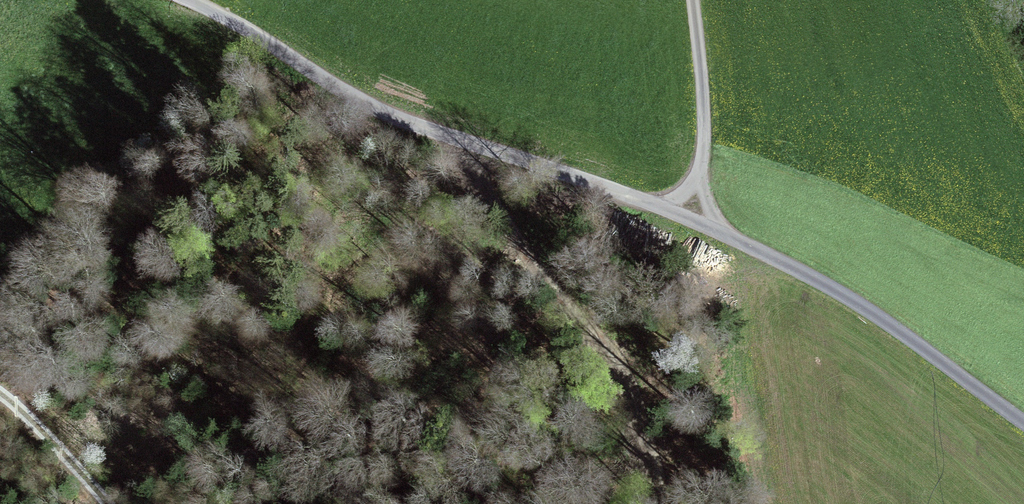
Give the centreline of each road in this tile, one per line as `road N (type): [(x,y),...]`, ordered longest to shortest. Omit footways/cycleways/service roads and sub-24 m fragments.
road 1 (unclassified): [(190,0),(371,106),(660,207),(792,267),(861,305),(1023,423)]
road 2 (track): [(717,231),(701,172),(693,0)]
road 3 (track): [(0,392),(107,503)]

